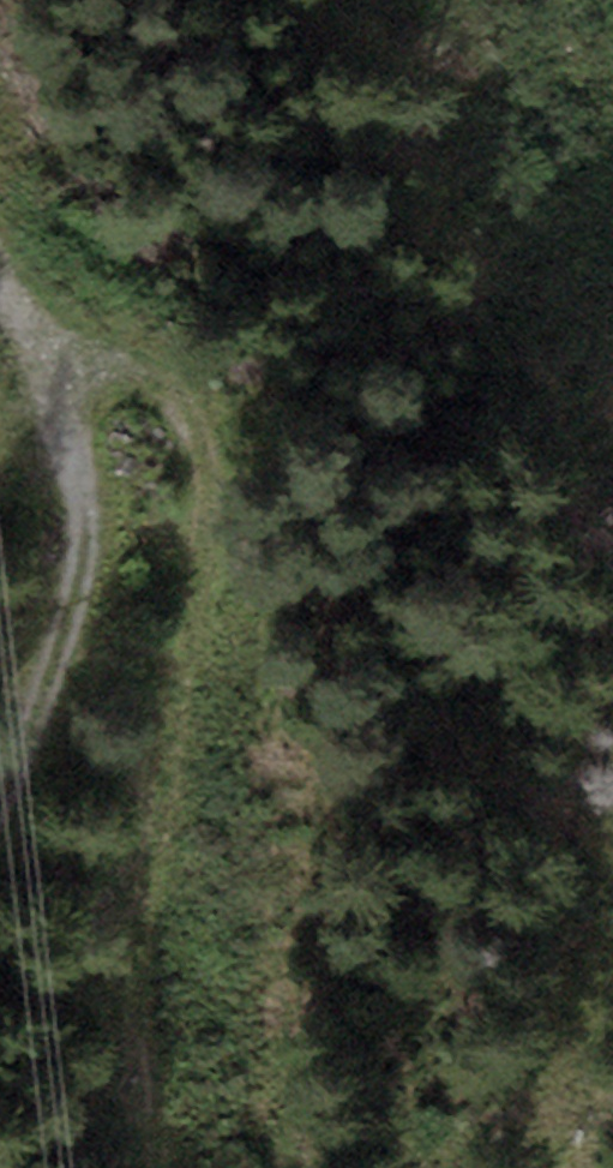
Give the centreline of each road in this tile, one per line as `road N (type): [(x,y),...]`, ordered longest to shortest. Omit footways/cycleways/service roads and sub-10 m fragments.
road 1 (track): [(35,337),(147,375),(177,404),(205,473),(200,569),(135,963),(156,1167)]
road 2 (track): [(0,800),(30,747),(54,671),(82,534),(64,429),(35,337),(0,272)]

